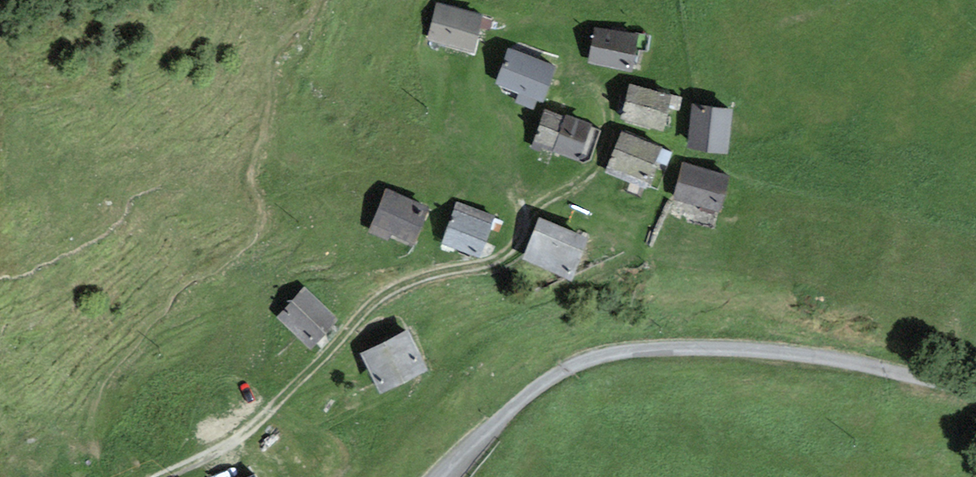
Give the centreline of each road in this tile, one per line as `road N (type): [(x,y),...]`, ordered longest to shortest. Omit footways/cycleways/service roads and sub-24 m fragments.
road 1 (track): [(163,476),(256,419),(389,291),(496,259),(527,210),(587,171),(601,148),(600,95),(566,61)]
road 2 (unclassified): [(437,476),(531,390),(620,352),(783,352),(975,390)]

